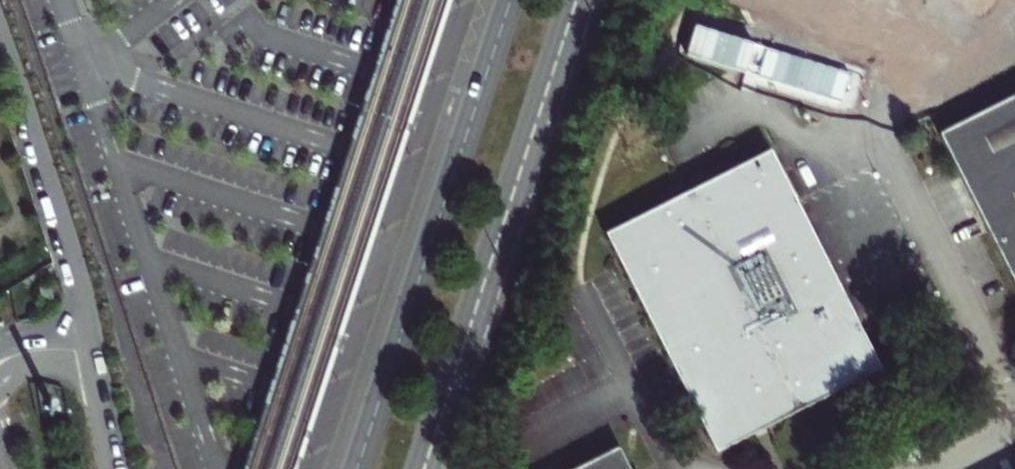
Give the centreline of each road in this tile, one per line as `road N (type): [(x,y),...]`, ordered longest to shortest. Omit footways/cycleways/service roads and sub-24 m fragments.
road 1 (primary): [(512,0),(359,468)]
road 2 (primary): [(425,468),(578,0)]
road 3 (unclassified): [(117,468),(85,330),(0,54)]

